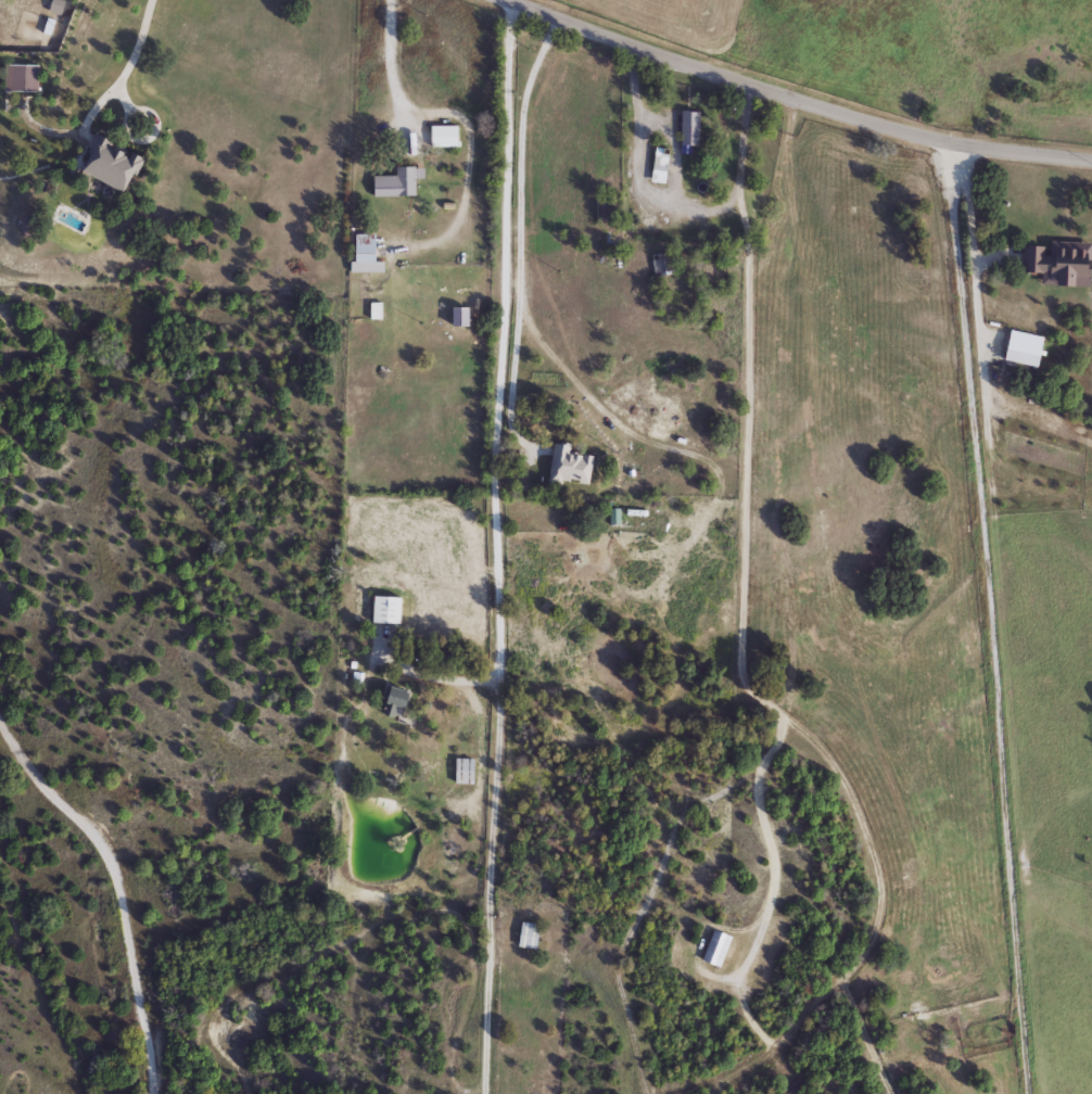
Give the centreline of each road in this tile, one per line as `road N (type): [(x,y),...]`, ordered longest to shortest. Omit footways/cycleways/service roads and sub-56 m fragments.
road 1 (residential): [(511,3),(508,275),(494,432),(499,682),(485,1093)]
road 2 (residential): [(955,147),(1027,1093)]
road 3 (residential): [(749,88),(738,181),(749,282),(740,666),(779,716),(758,802),(776,872),(749,950)]
road 4 (tertiary): [(1091,162),(955,147),(842,116),(502,0)]
road 5 (residential): [(152,1093),(148,1038),(105,850),(25,766),(0,725)]

